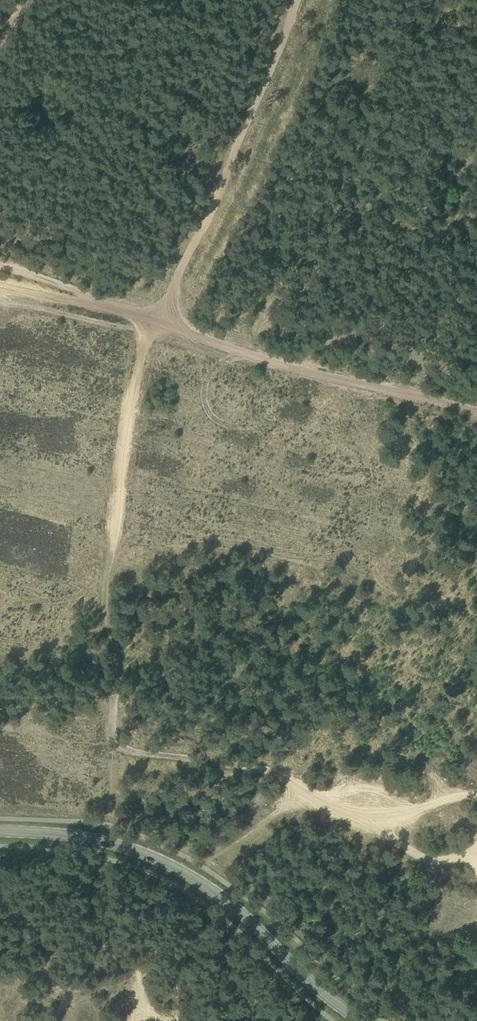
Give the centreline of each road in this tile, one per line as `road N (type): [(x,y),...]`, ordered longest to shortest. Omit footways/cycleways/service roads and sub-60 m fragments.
road 1 (track): [(0,283),(476,415)]
road 2 (secondary): [(356,1020),(244,919),(168,865),(118,846),(0,833)]
road 3 (track): [(297,0),(258,107),(148,324)]

